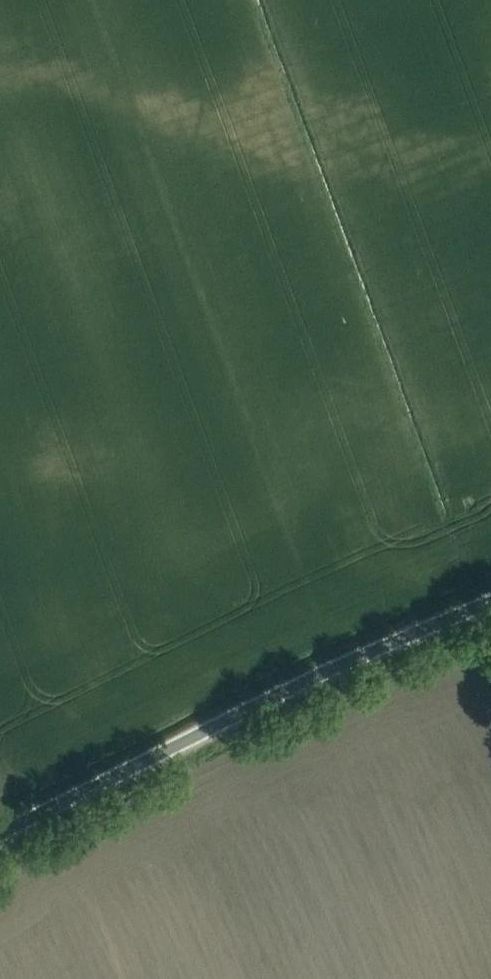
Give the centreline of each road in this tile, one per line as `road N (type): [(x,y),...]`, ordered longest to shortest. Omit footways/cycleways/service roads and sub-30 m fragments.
road 1 (unclassified): [(0,835),(490,602)]

